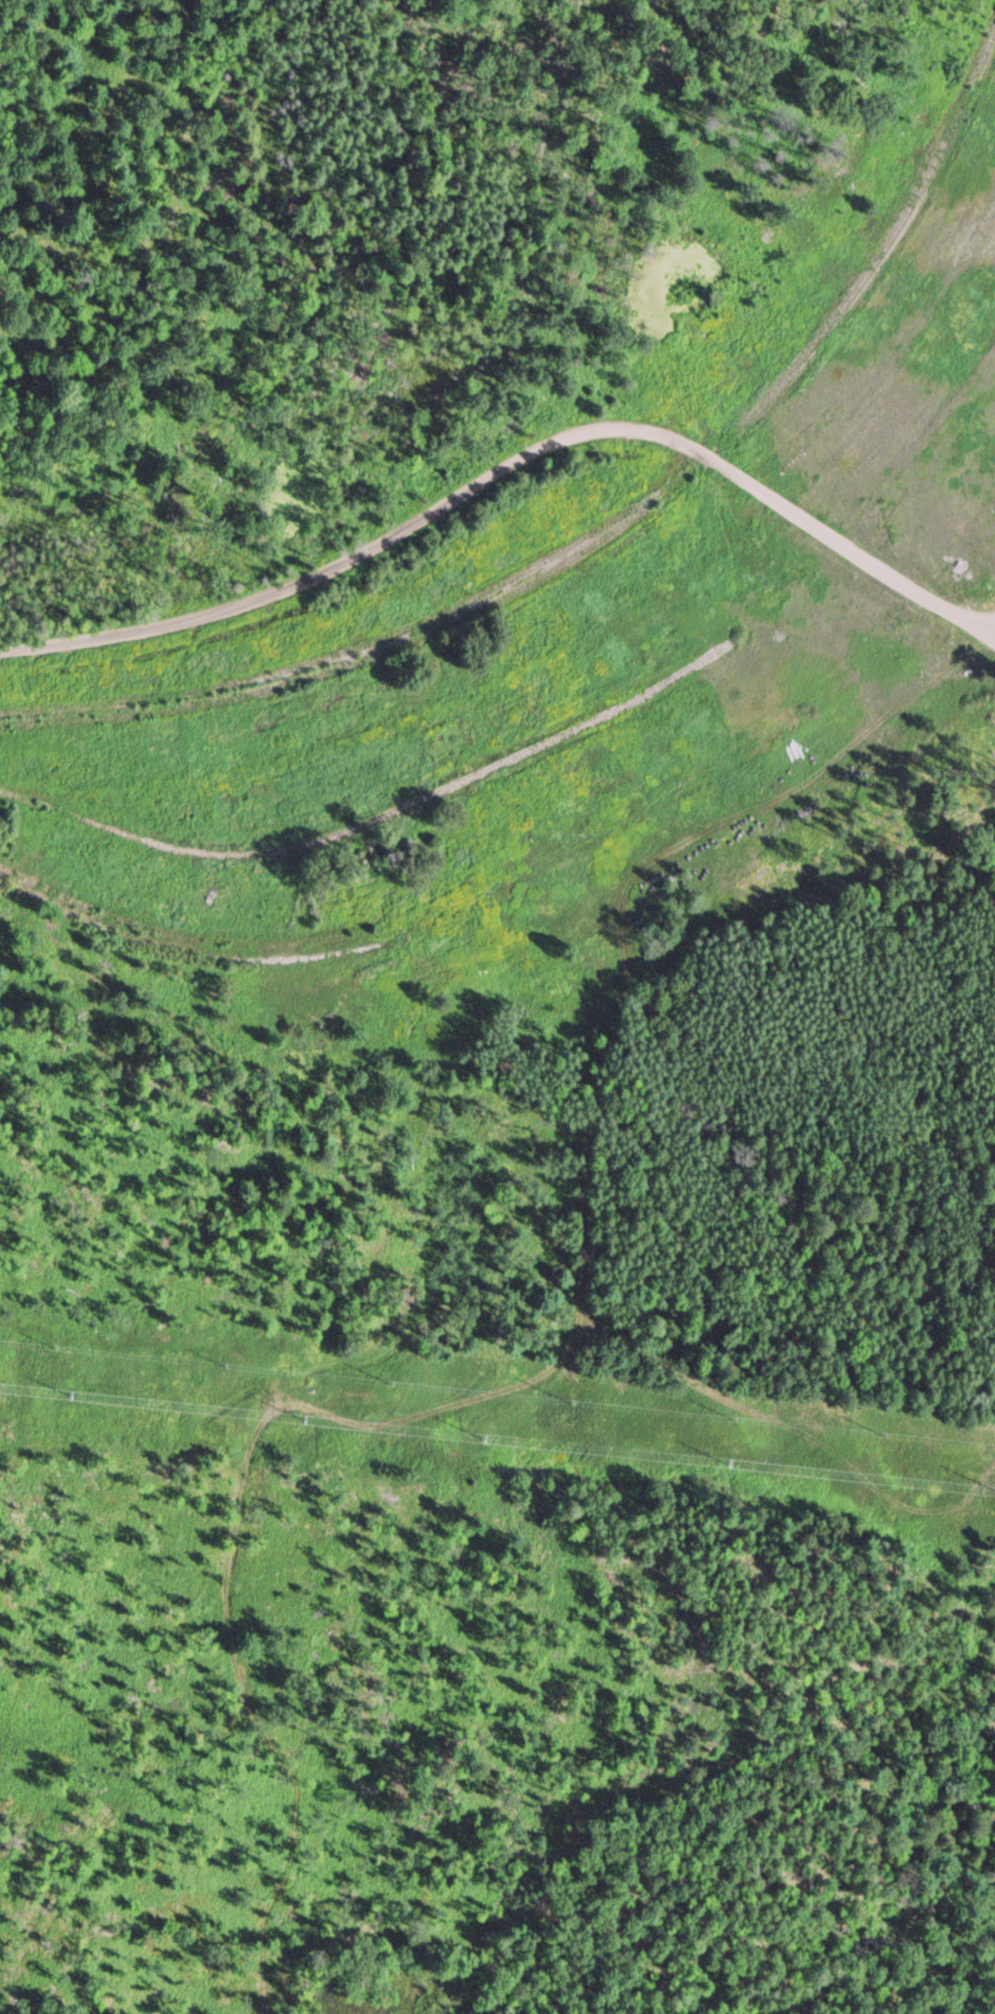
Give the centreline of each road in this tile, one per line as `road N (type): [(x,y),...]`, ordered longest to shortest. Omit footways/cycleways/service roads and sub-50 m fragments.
road 1 (residential): [(0,651),(108,638),(234,606),(370,554),(552,442),(596,425),(641,429),(705,456),(994,639)]

